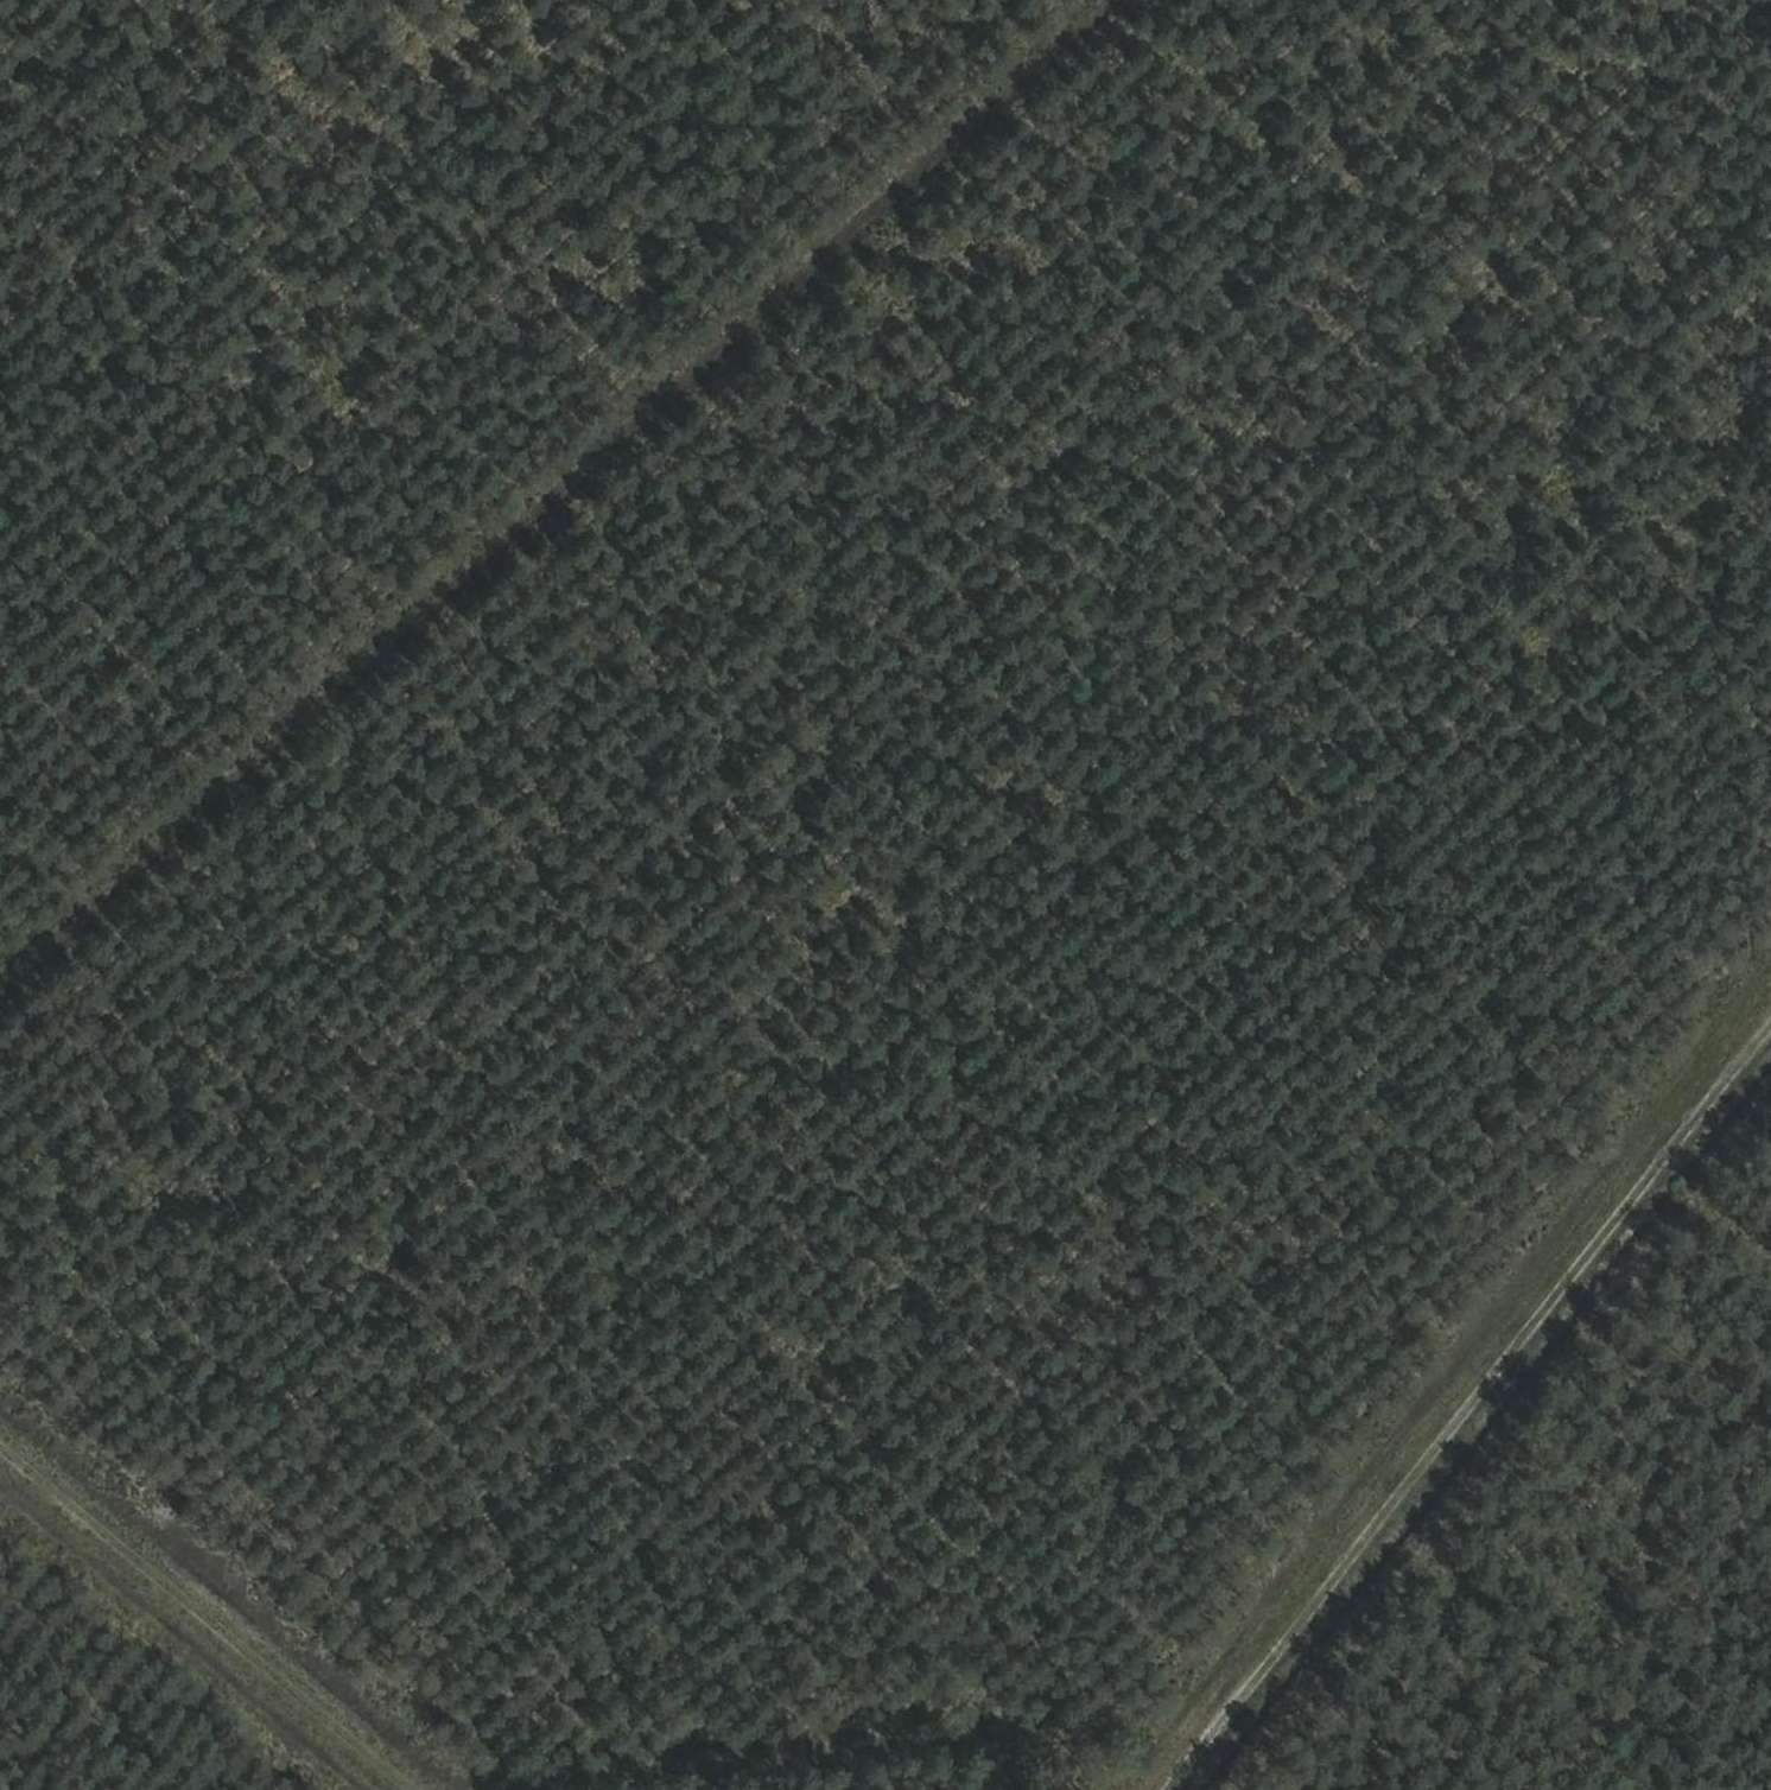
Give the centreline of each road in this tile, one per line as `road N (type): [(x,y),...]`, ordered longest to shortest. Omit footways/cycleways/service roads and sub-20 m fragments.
road 1 (track): [(0,992),(1109,0)]
road 2 (track): [(1770,1026),(1169,1789)]
road 3 (track): [(418,1789),(0,1440)]

